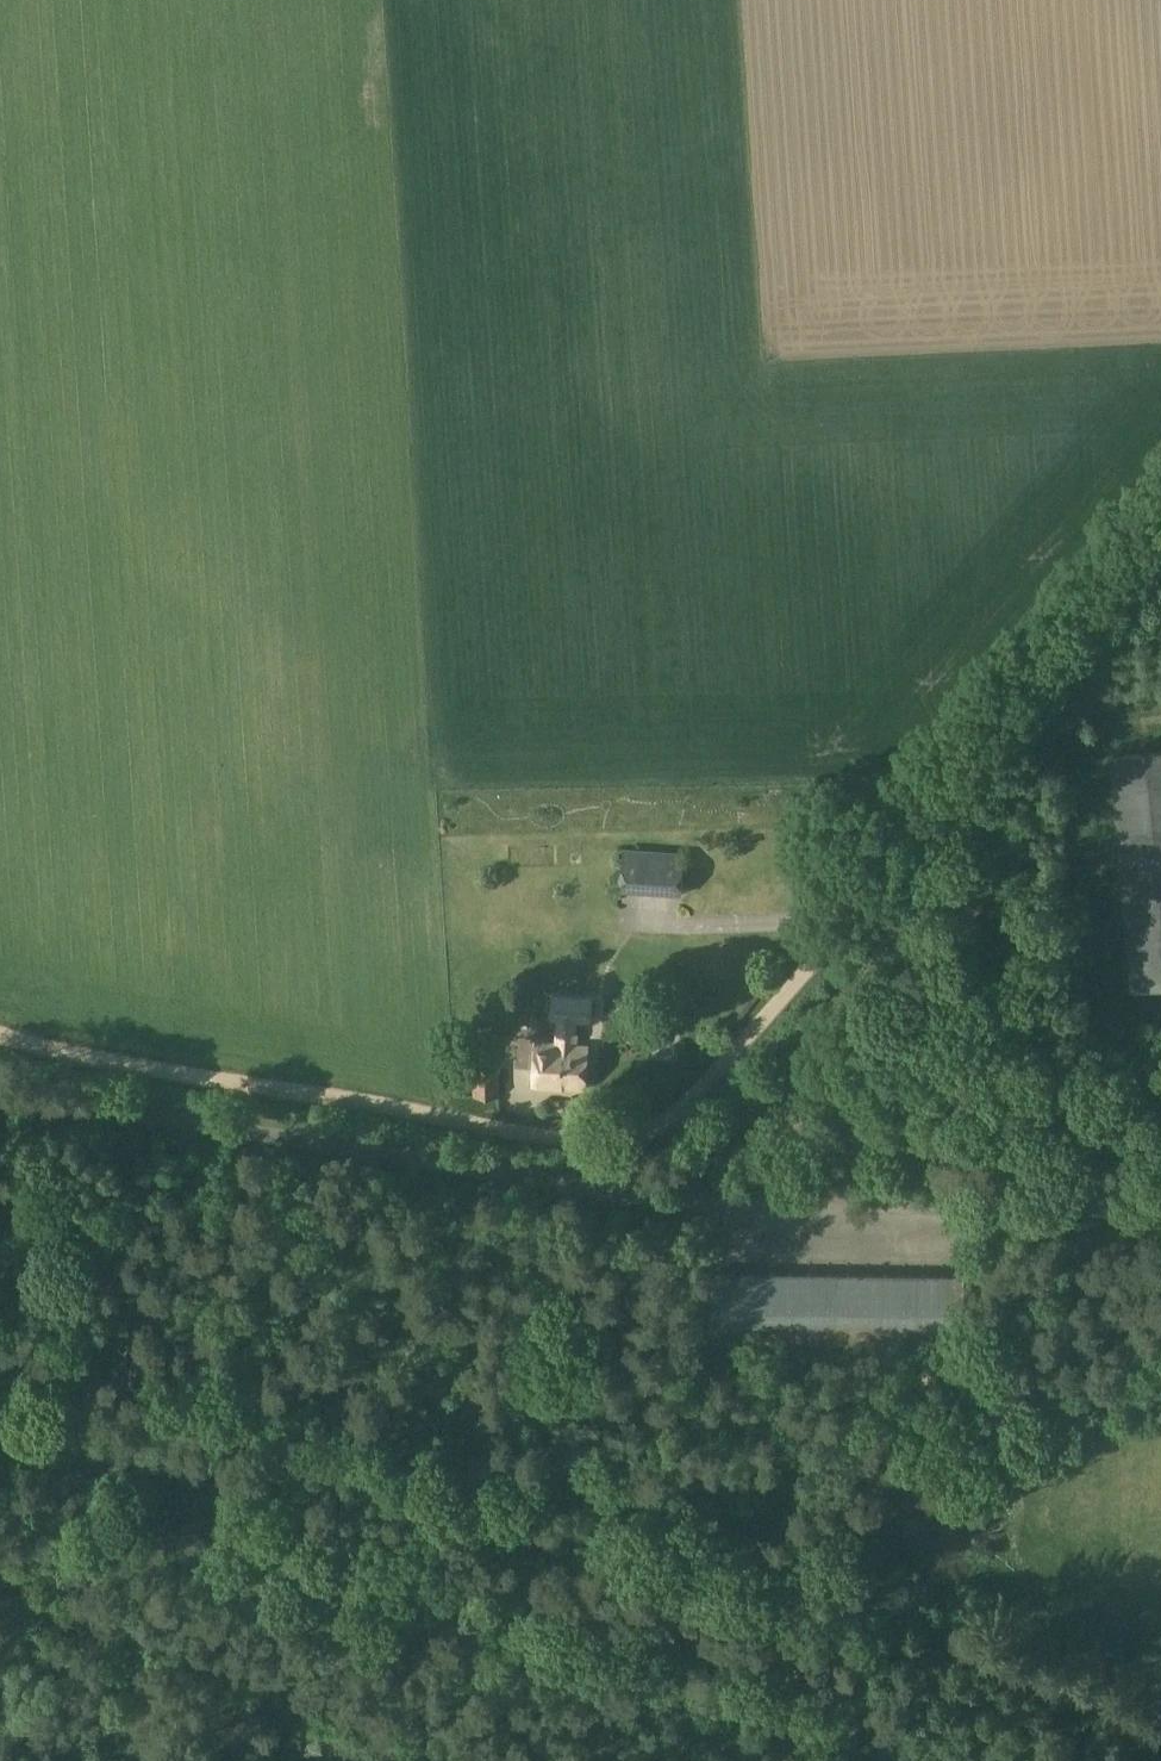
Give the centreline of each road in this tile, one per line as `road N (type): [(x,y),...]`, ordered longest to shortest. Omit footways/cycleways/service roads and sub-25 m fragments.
road 1 (track): [(0,1036),(316,1100),(593,1134),(693,1084),(1160,547)]

